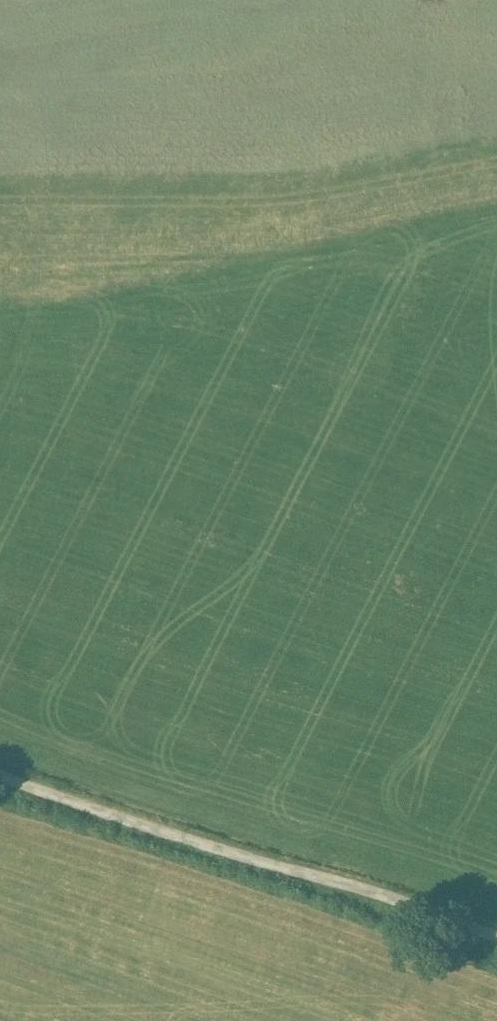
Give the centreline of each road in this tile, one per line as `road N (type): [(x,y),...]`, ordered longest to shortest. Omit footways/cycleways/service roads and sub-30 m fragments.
road 1 (track): [(496,941),(0,779)]

